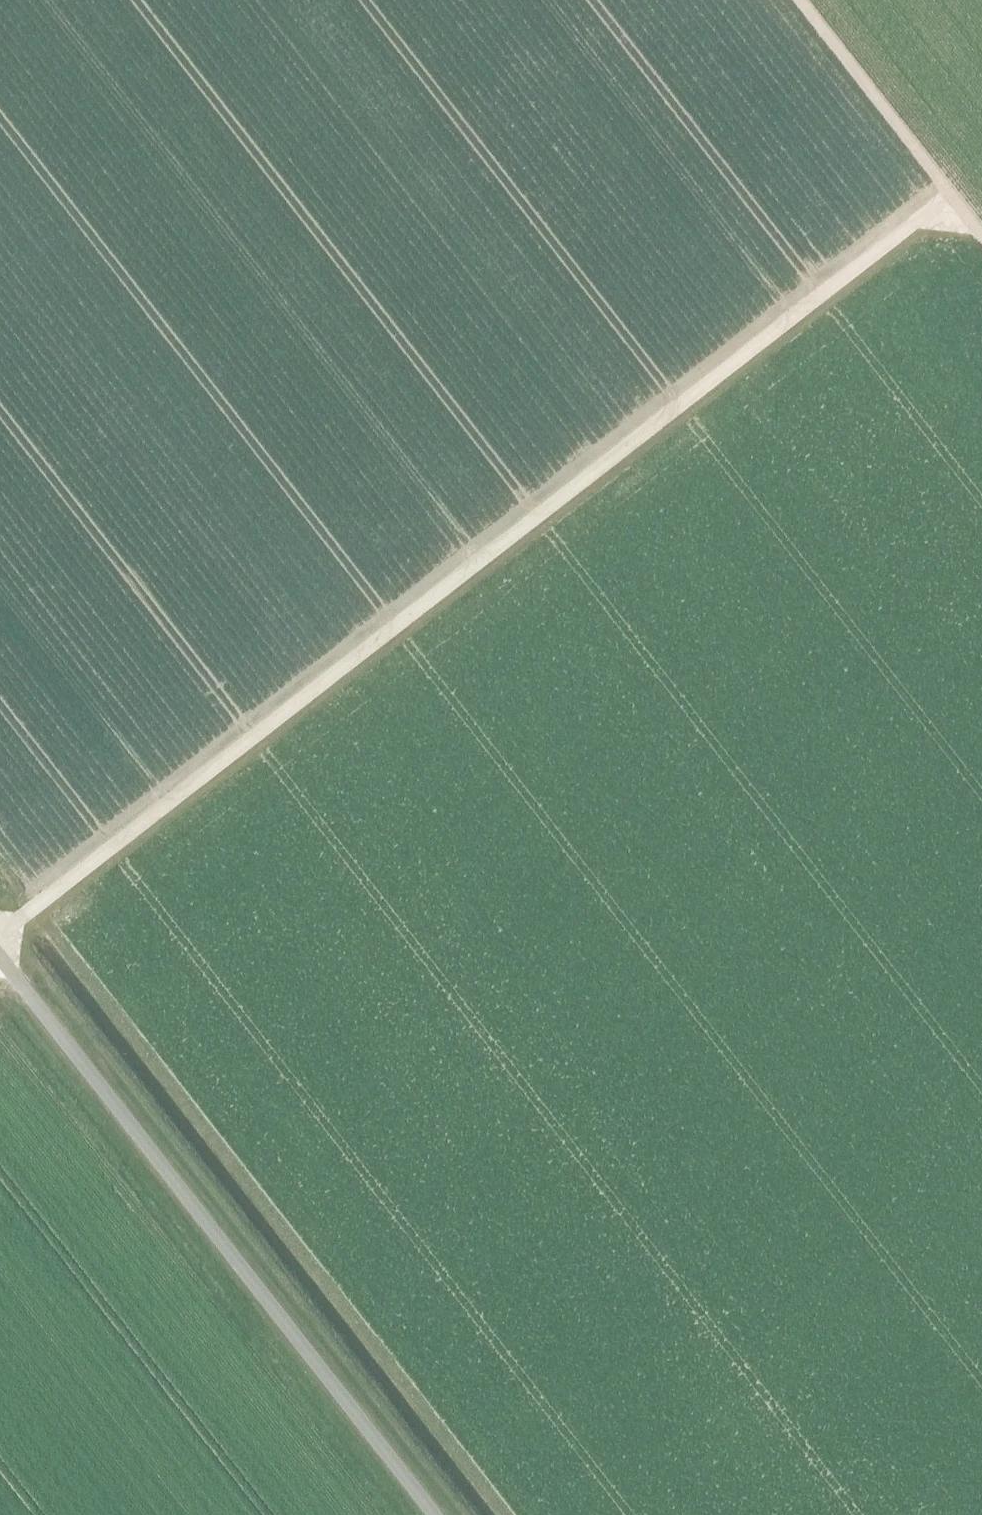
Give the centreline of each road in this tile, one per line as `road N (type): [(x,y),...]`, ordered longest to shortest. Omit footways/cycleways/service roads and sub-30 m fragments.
road 1 (unclassified): [(430,1514),(0,961)]

